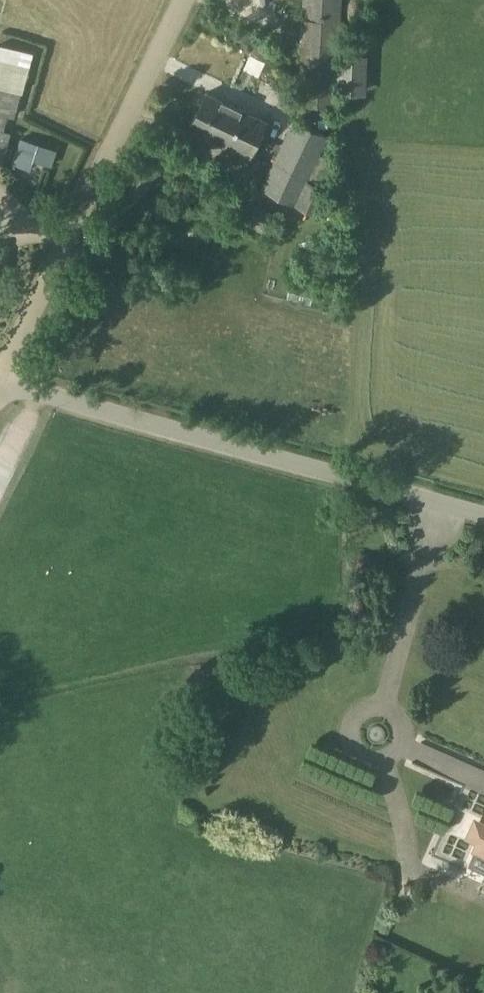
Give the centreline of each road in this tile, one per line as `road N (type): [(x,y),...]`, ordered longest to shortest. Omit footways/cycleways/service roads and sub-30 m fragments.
road 1 (unclassified): [(483,515),(7,382)]
road 2 (unclassified): [(7,382),(189,0)]

